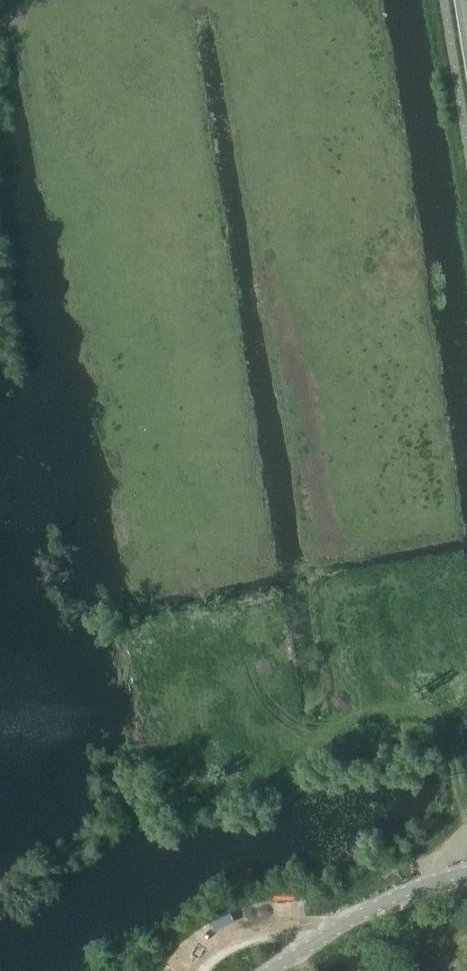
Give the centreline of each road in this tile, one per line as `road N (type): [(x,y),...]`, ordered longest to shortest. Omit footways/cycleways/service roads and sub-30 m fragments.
road 1 (unclassified): [(265,970),(401,893),(466,873)]
road 2 (track): [(329,935),(256,939),(202,970)]

